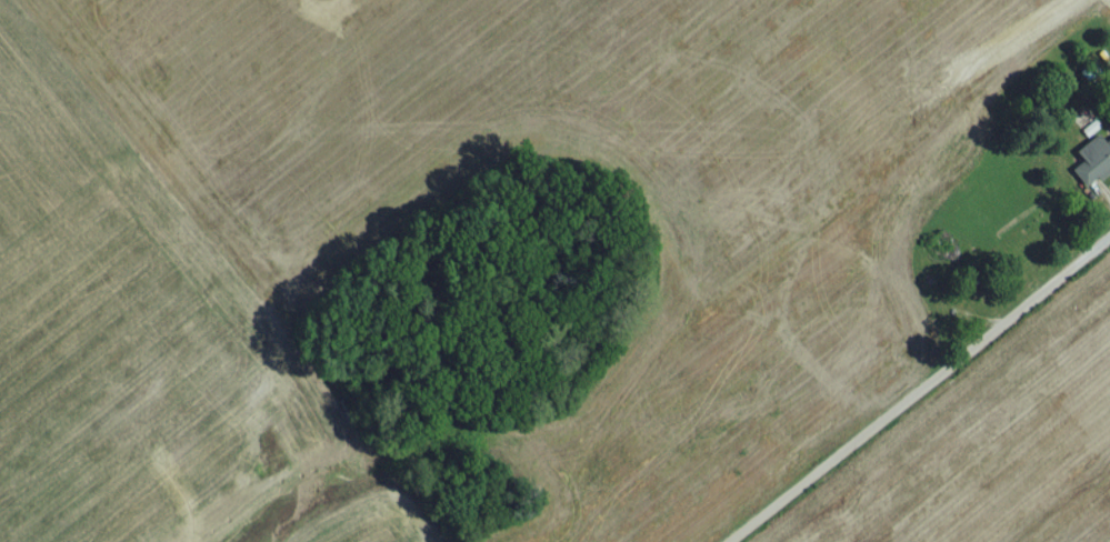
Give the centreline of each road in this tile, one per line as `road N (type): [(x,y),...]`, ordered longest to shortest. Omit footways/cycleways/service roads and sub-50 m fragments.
road 1 (residential): [(737,541),(1109,242)]

